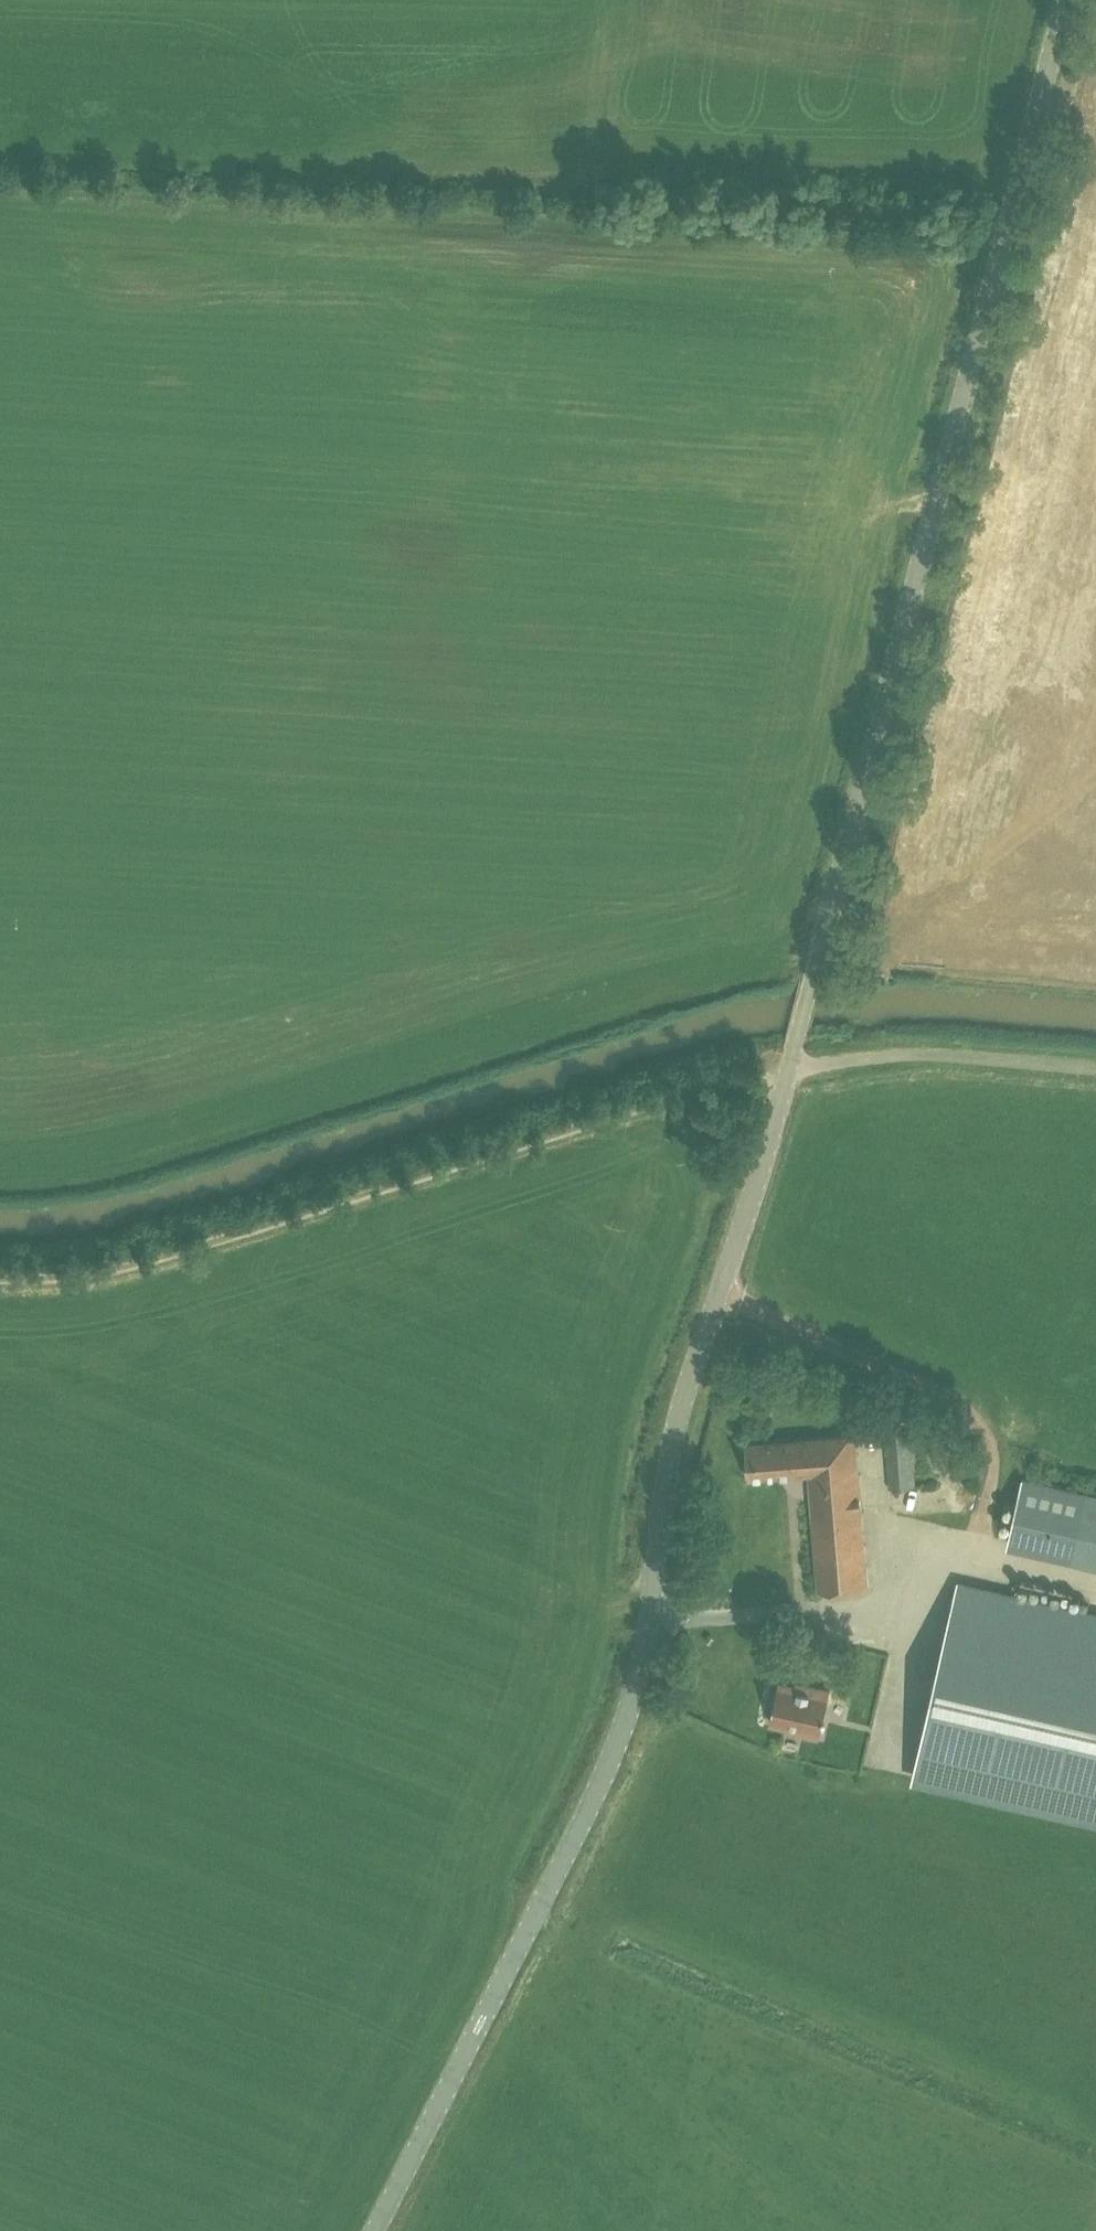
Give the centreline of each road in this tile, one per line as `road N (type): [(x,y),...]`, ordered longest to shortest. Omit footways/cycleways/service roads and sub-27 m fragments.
road 1 (tertiary): [(374,2230),(631,1713),(680,1416),(762,1165),(1065,0)]
road 2 (track): [(790,1064),(130,1270),(0,1286)]

